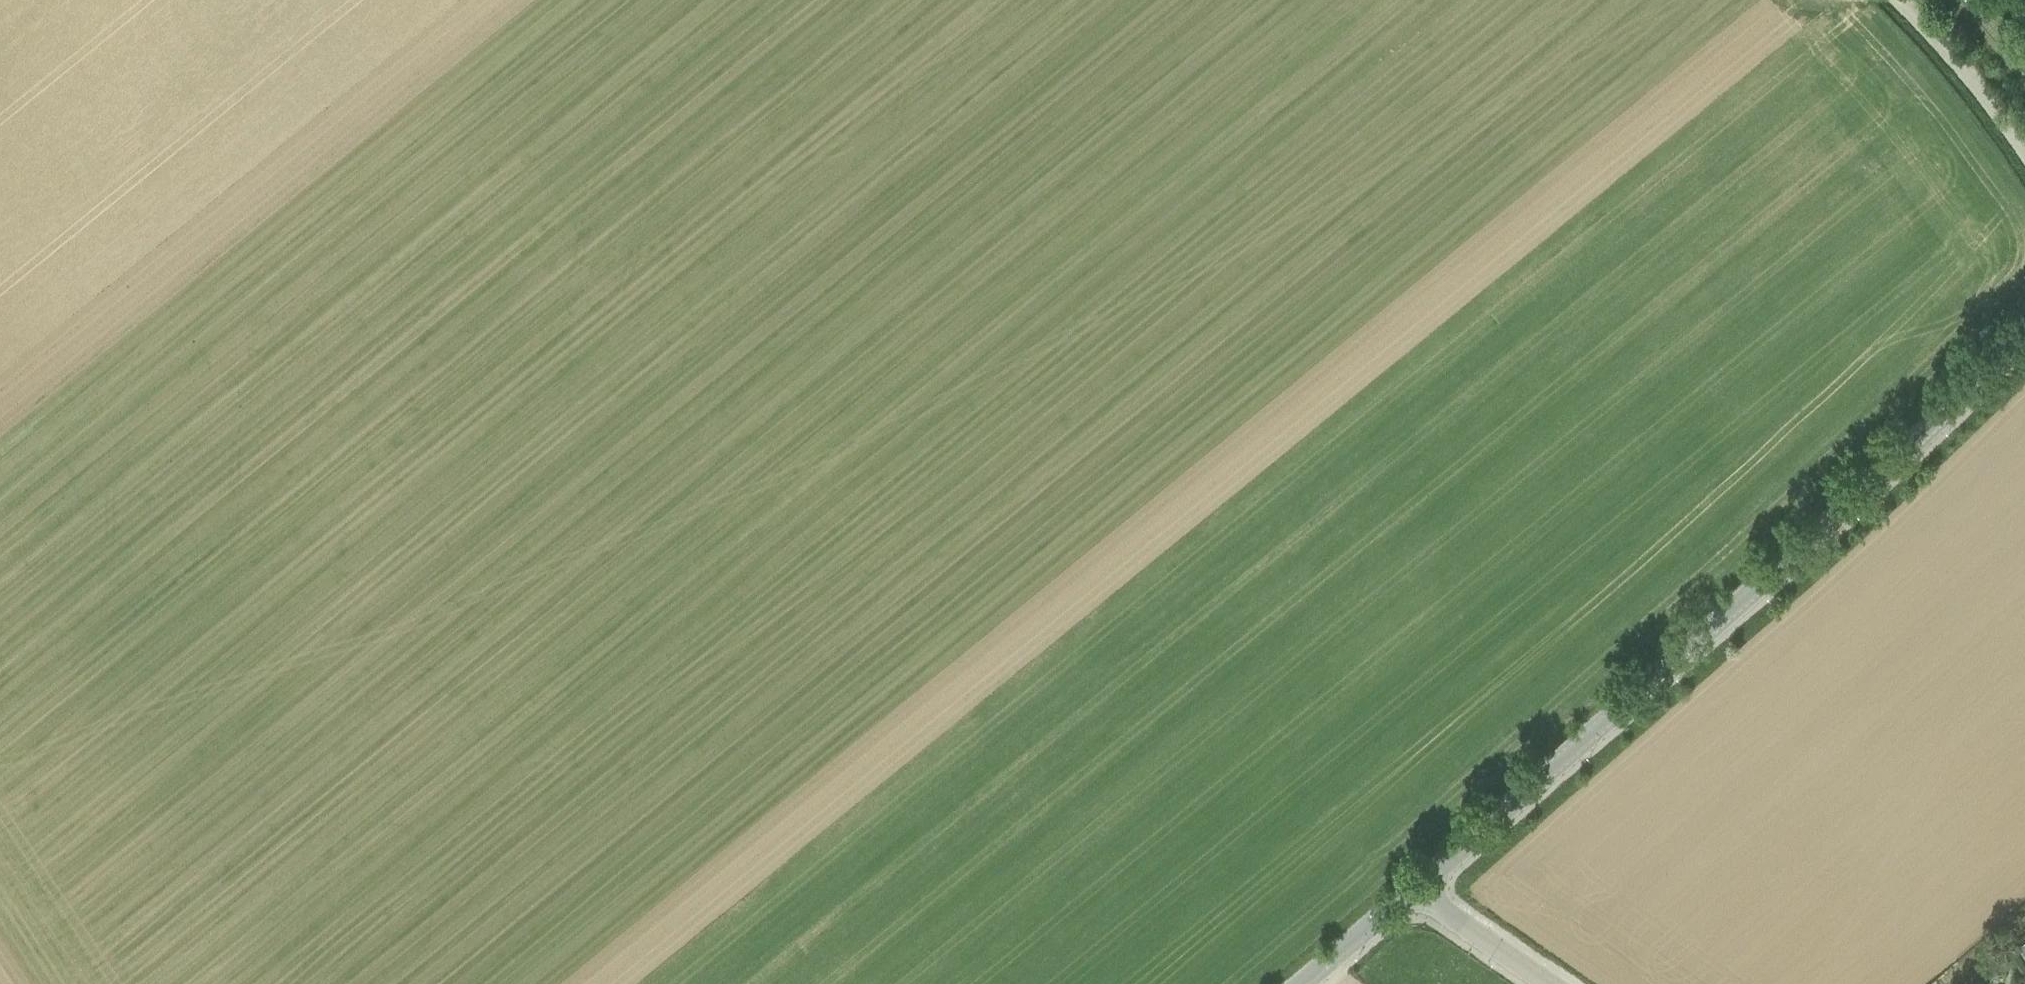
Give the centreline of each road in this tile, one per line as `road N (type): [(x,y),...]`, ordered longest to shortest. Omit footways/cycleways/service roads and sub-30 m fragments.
road 1 (tertiary): [(1416,888),(1777,570),(2024,337)]
road 2 (unclassified): [(2024,150),(1899,0)]
road 3 (residential): [(1551,983),(1416,888)]
road 4 (tertiary): [(1304,983),(1416,888)]

